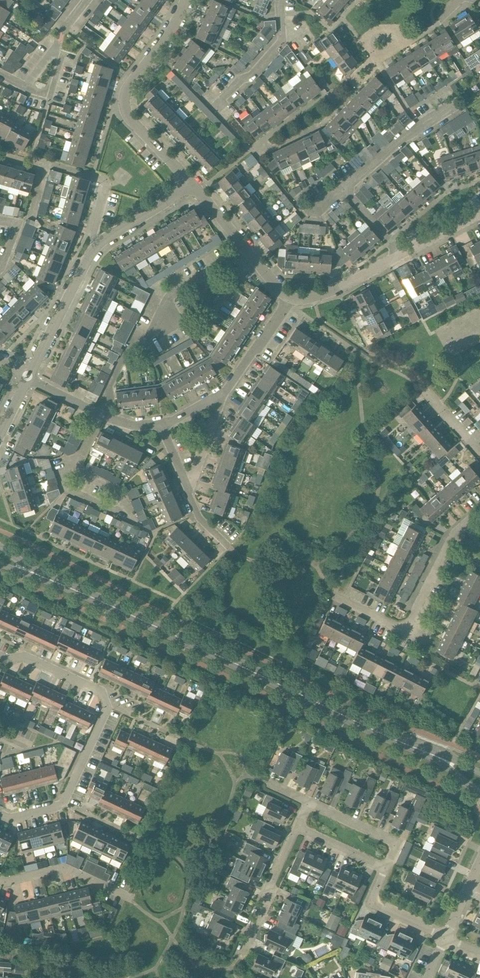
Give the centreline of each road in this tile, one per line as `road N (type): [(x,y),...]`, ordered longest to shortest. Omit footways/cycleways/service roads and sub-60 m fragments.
road 1 (tertiary): [(435,756),(38,575)]
road 2 (residential): [(99,414),(128,354),(146,341),(176,292),(247,247)]
road 3 (residential): [(191,183),(124,102),(188,0)]
road 4 (residential): [(334,595),(396,626),(409,623),(453,537),(479,512)]
road 5 (residential): [(93,247),(109,181),(44,163),(23,226)]
road 6 (residential): [(75,467),(116,489),(125,500),(121,510),(68,491),(65,467)]
road 7 (residential): [(29,378),(93,247)]
road 8 (residential): [(238,959),(297,826)]
road 9 (residential): [(343,186),(457,103)]
road 10 (residential): [(130,899),(65,868),(0,879)]
road 11 (residential): [(217,106),(281,37),(282,0)]
road 12 (residential): [(460,0),(375,60),(359,39)]
road 13 (residential): [(287,299),(311,298),(400,256)]
road 14 (residential): [(106,703),(100,690),(0,653)]
road 15 (residential): [(386,869),(393,842),(309,804)]

